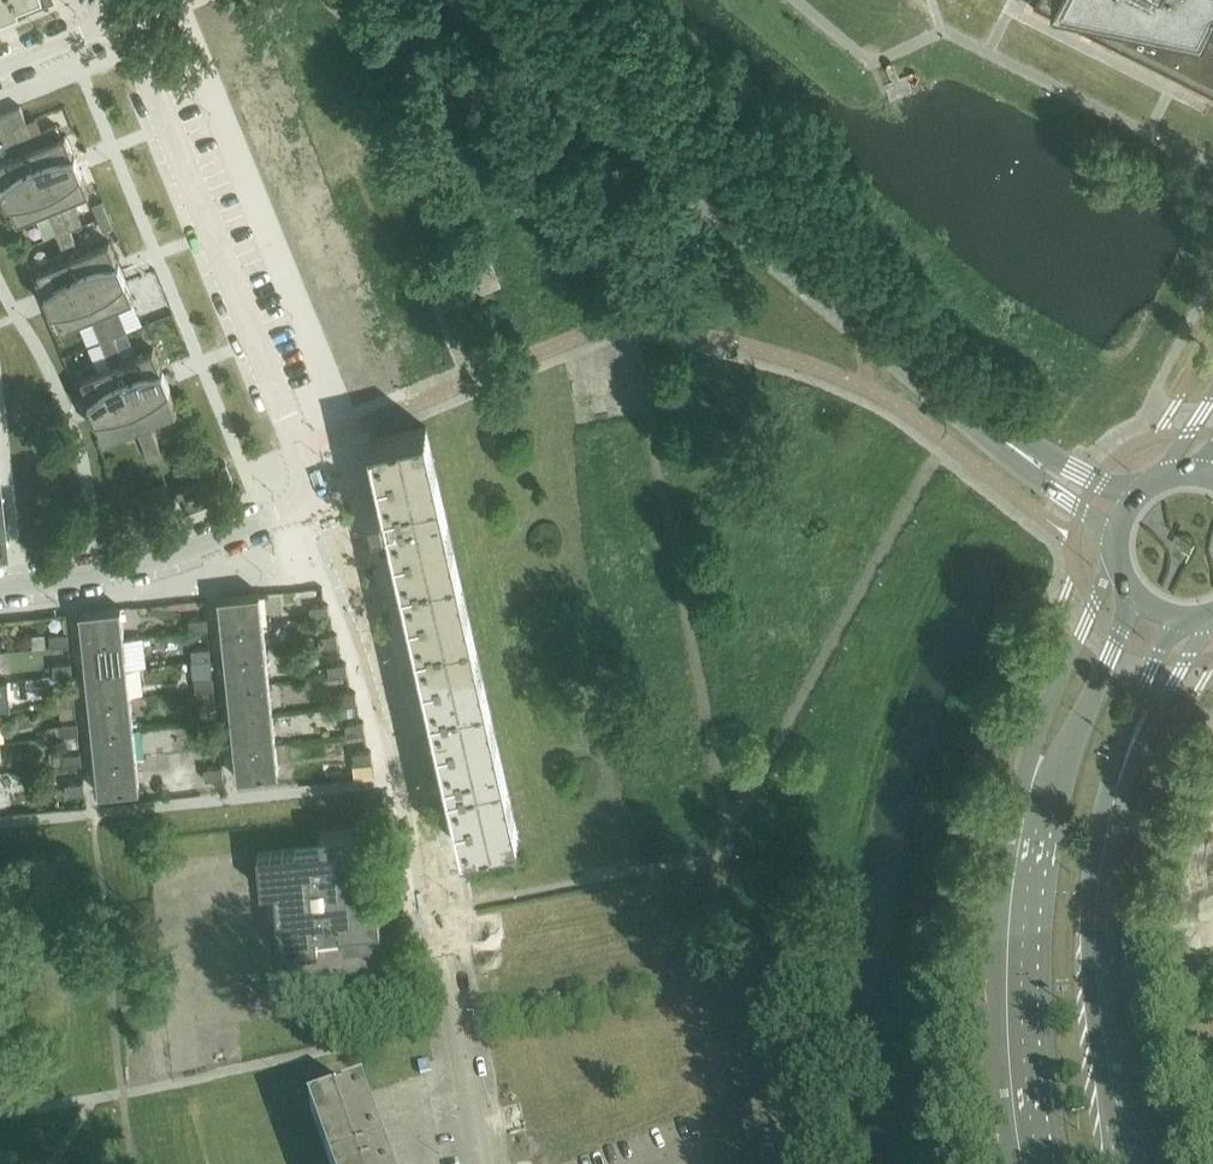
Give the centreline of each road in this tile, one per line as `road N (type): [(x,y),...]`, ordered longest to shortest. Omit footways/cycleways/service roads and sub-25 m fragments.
road 1 (residential): [(483,1163),(409,769),(378,657),(316,493)]
road 2 (unclassified): [(997,436),(477,0)]
road 3 (secondary): [(1135,594),(1047,817),(1031,926),(1028,1039),(1041,1163)]
road 4 (secondary): [(1124,1163),(1098,1055),(1088,928),(1113,790),(1174,618)]
road 5 (residential): [(316,493),(122,13)]
road 6 (residential): [(0,585),(102,571),(316,493)]
road 7 (unclassified): [(997,436),(1066,500),(1117,532)]
road 8 (unclassified): [(1134,497),(997,436)]
road 9 (residential): [(0,63),(122,13)]

